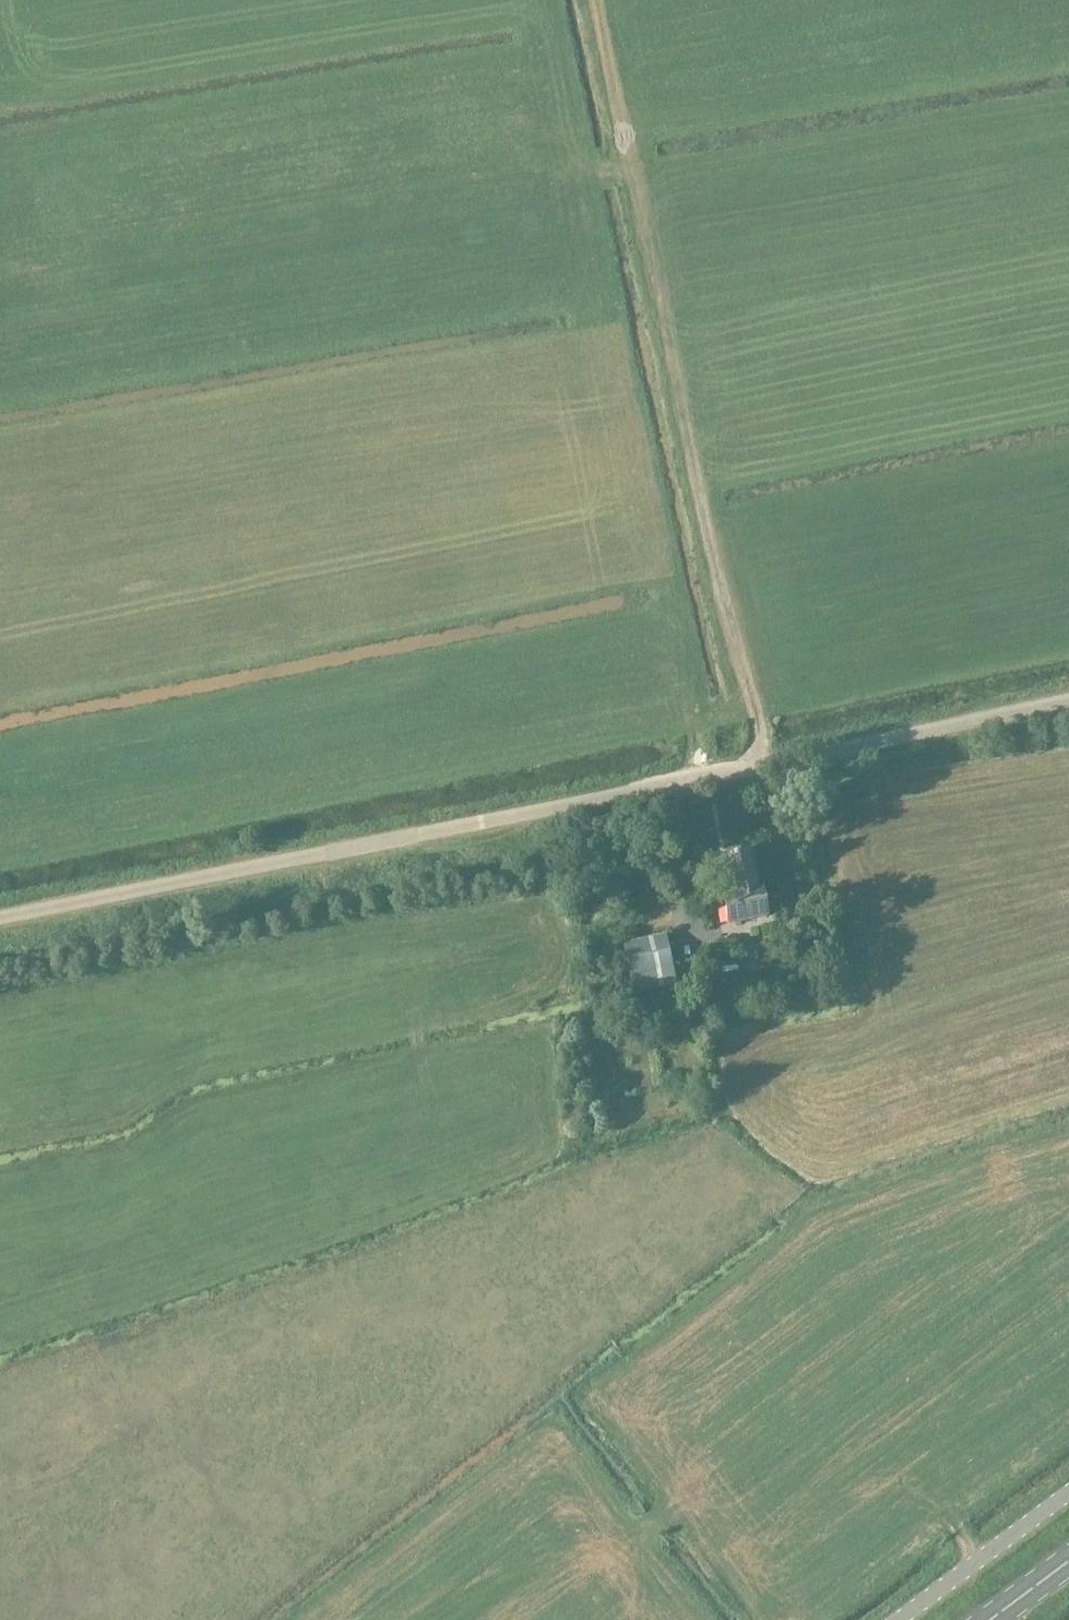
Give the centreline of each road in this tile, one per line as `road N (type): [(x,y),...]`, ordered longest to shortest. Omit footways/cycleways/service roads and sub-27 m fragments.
road 1 (unclassified): [(0,917),(1068,698)]
road 2 (unclassified): [(899,1619),(1068,1493)]

